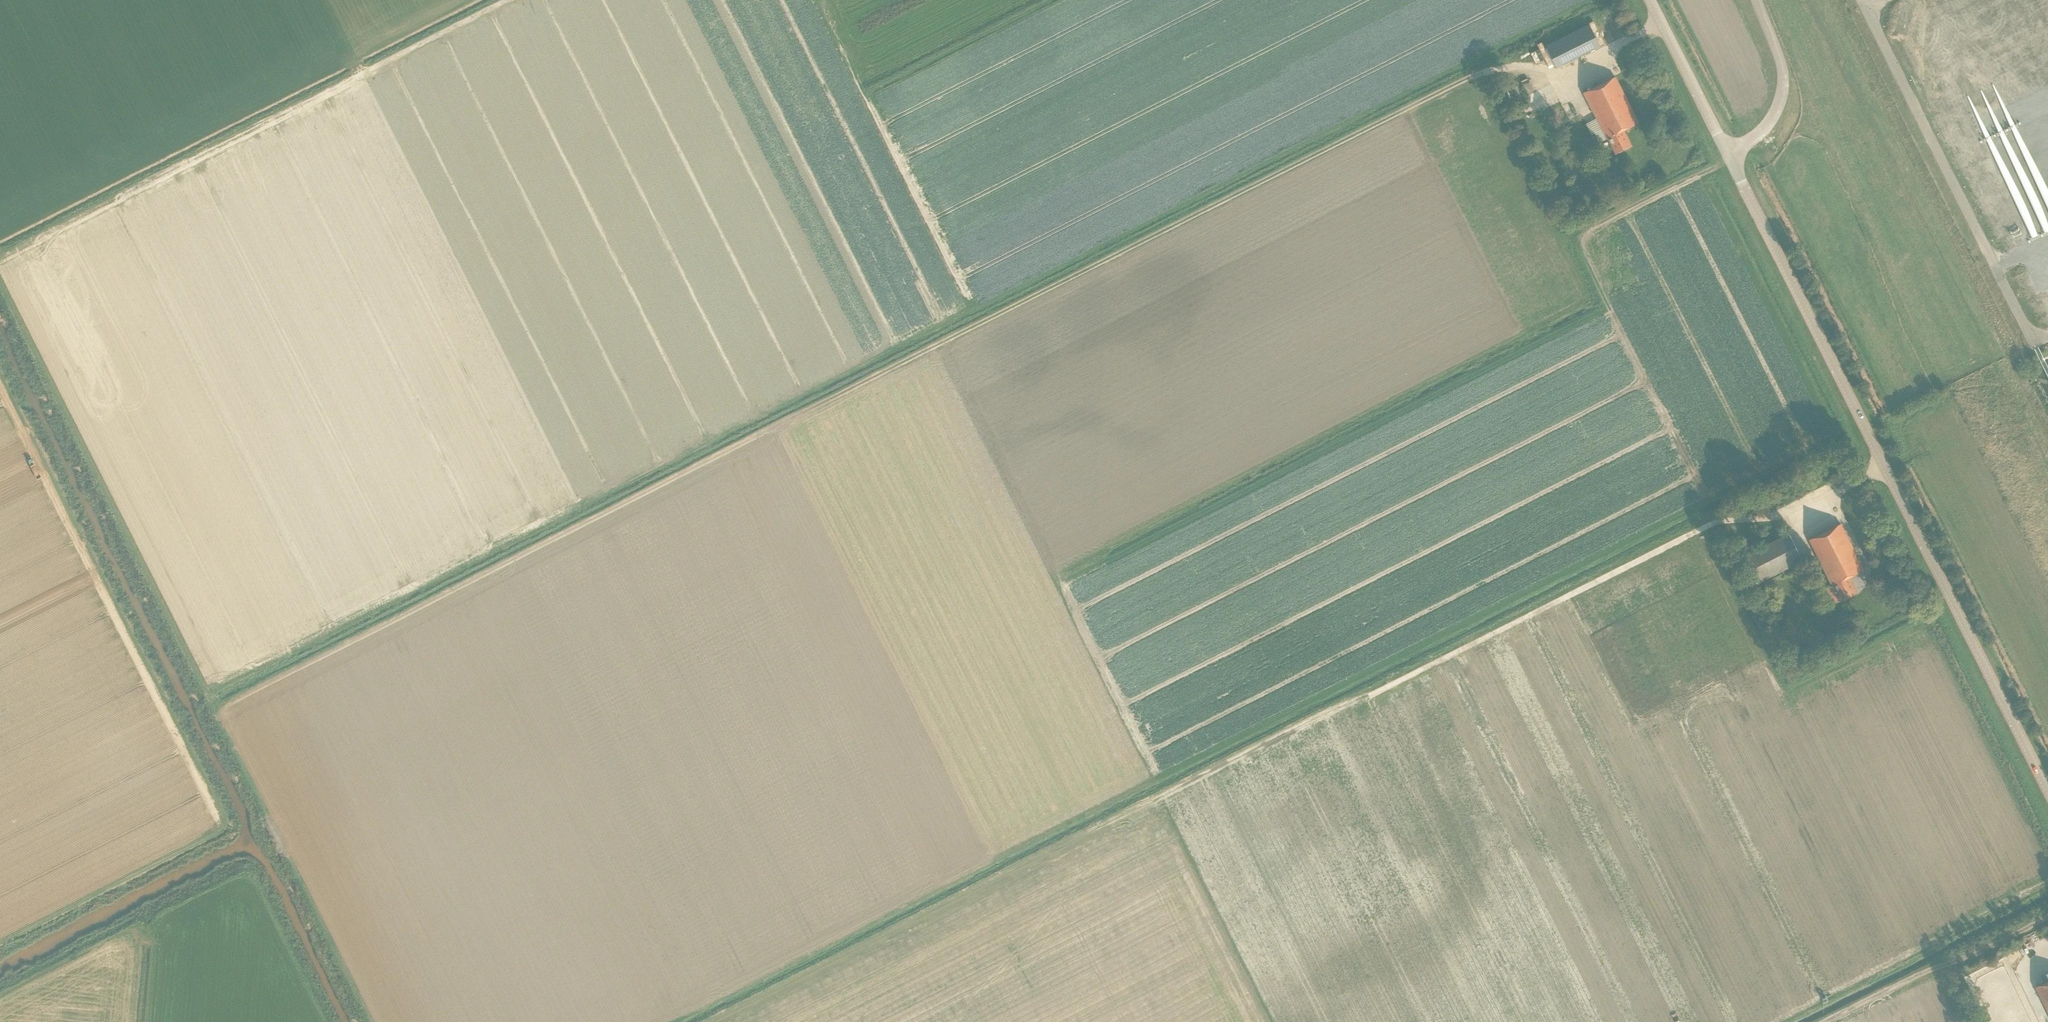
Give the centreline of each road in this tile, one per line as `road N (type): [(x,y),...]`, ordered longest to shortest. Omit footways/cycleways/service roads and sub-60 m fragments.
road 1 (tertiary): [(2047,790),(1730,157)]
road 2 (track): [(1827,1021),(2047,915)]
road 3 (track): [(1888,970),(2047,884)]
road 4 (unclassified): [(1730,157),(1772,115),(1783,81),(1757,0)]
road 5 (tertiary): [(1730,157),(1650,0)]

